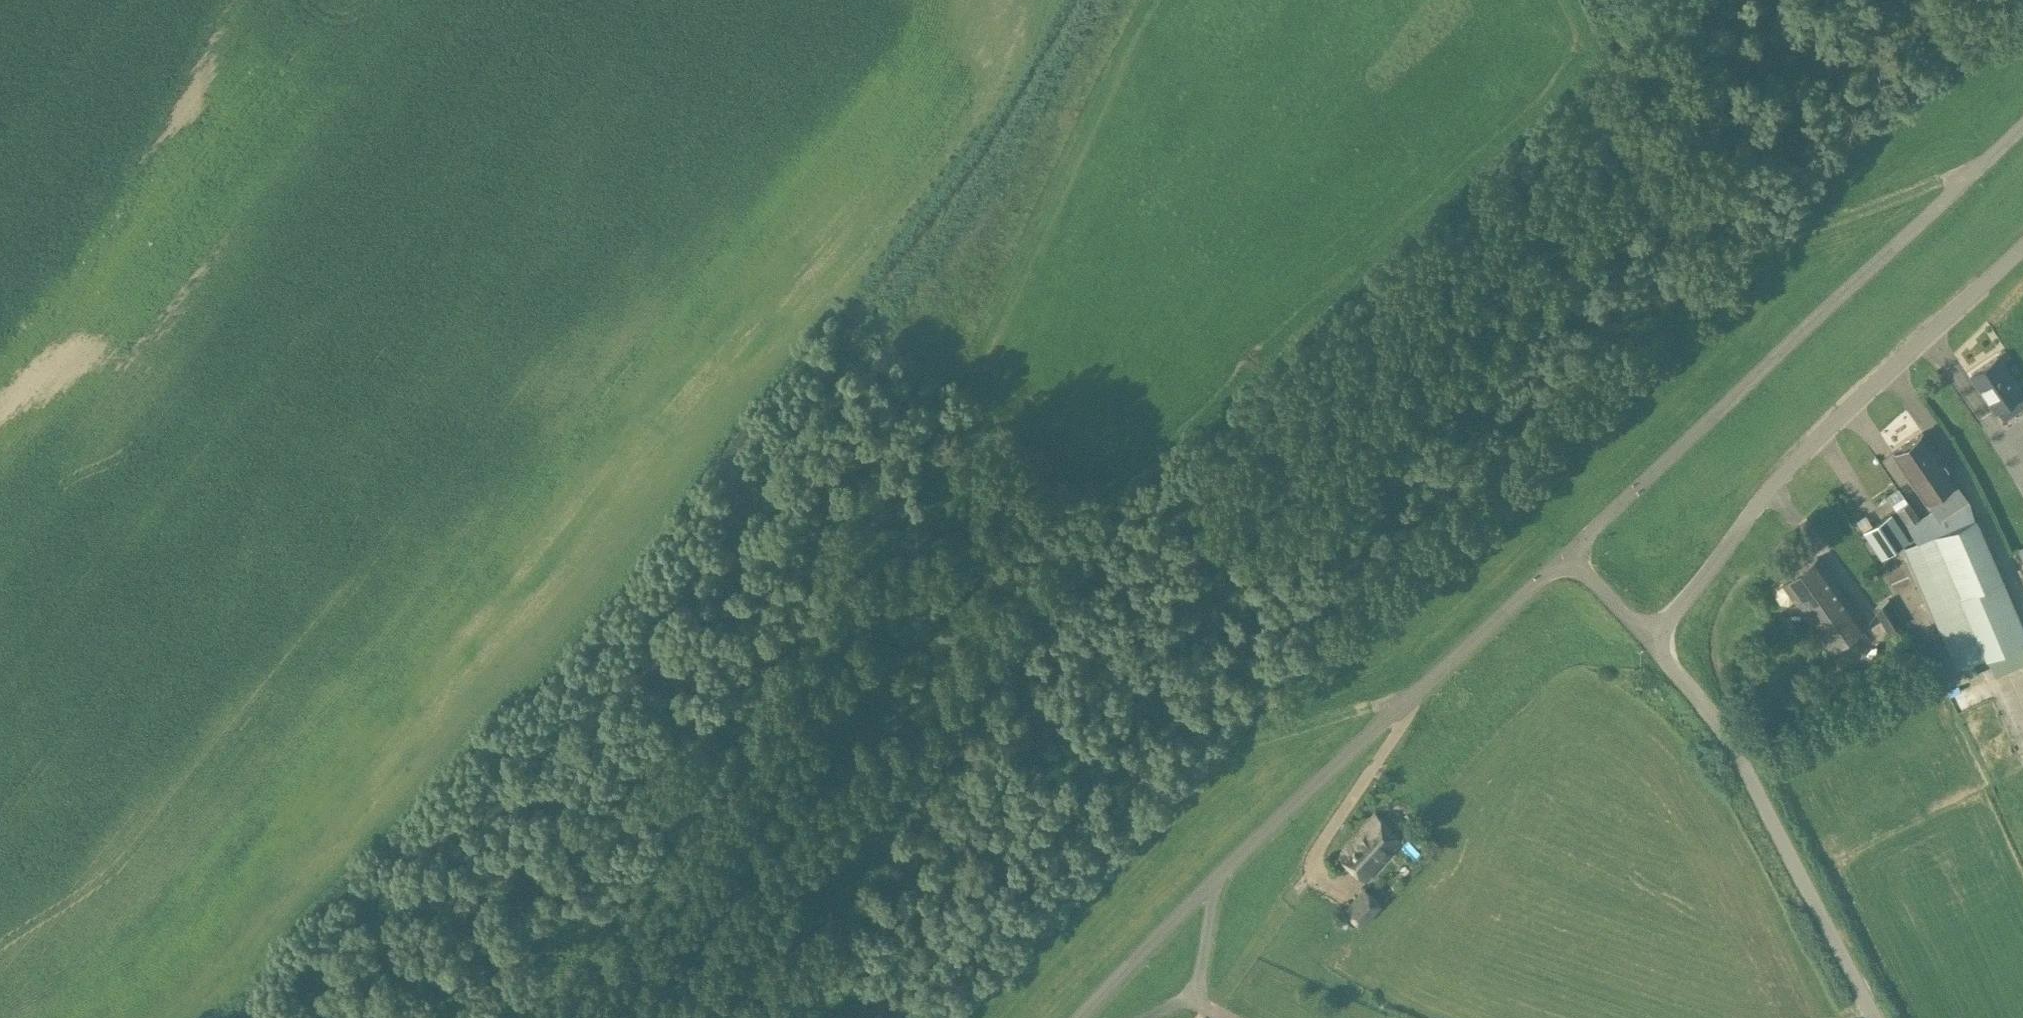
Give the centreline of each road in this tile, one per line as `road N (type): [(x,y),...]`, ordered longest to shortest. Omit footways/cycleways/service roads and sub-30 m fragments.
road 1 (unclassified): [(1568,552),(1332,766),(1083,1017)]
road 2 (unclassified): [(1568,552),(2022,126)]
road 3 (unclassified): [(1651,645),(1777,480),(2022,250)]
road 4 (unclassified): [(1872,1017),(1768,809),(1698,694),(1651,645)]
road 5 (unclassified): [(1651,645),(1568,552)]

